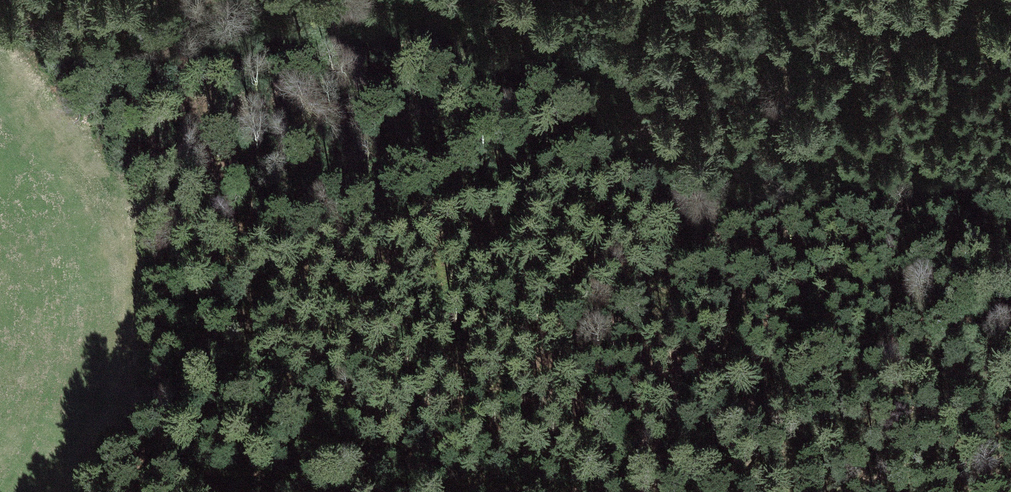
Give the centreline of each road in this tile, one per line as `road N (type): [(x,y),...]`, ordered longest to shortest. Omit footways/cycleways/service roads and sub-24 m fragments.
road 1 (track): [(346,0),(361,57),(403,119),(460,158),(507,167),(712,106),(820,85)]
road 2 (track): [(265,491),(342,269),(416,218),(554,156)]
road 3 (track): [(971,0),(820,85)]

